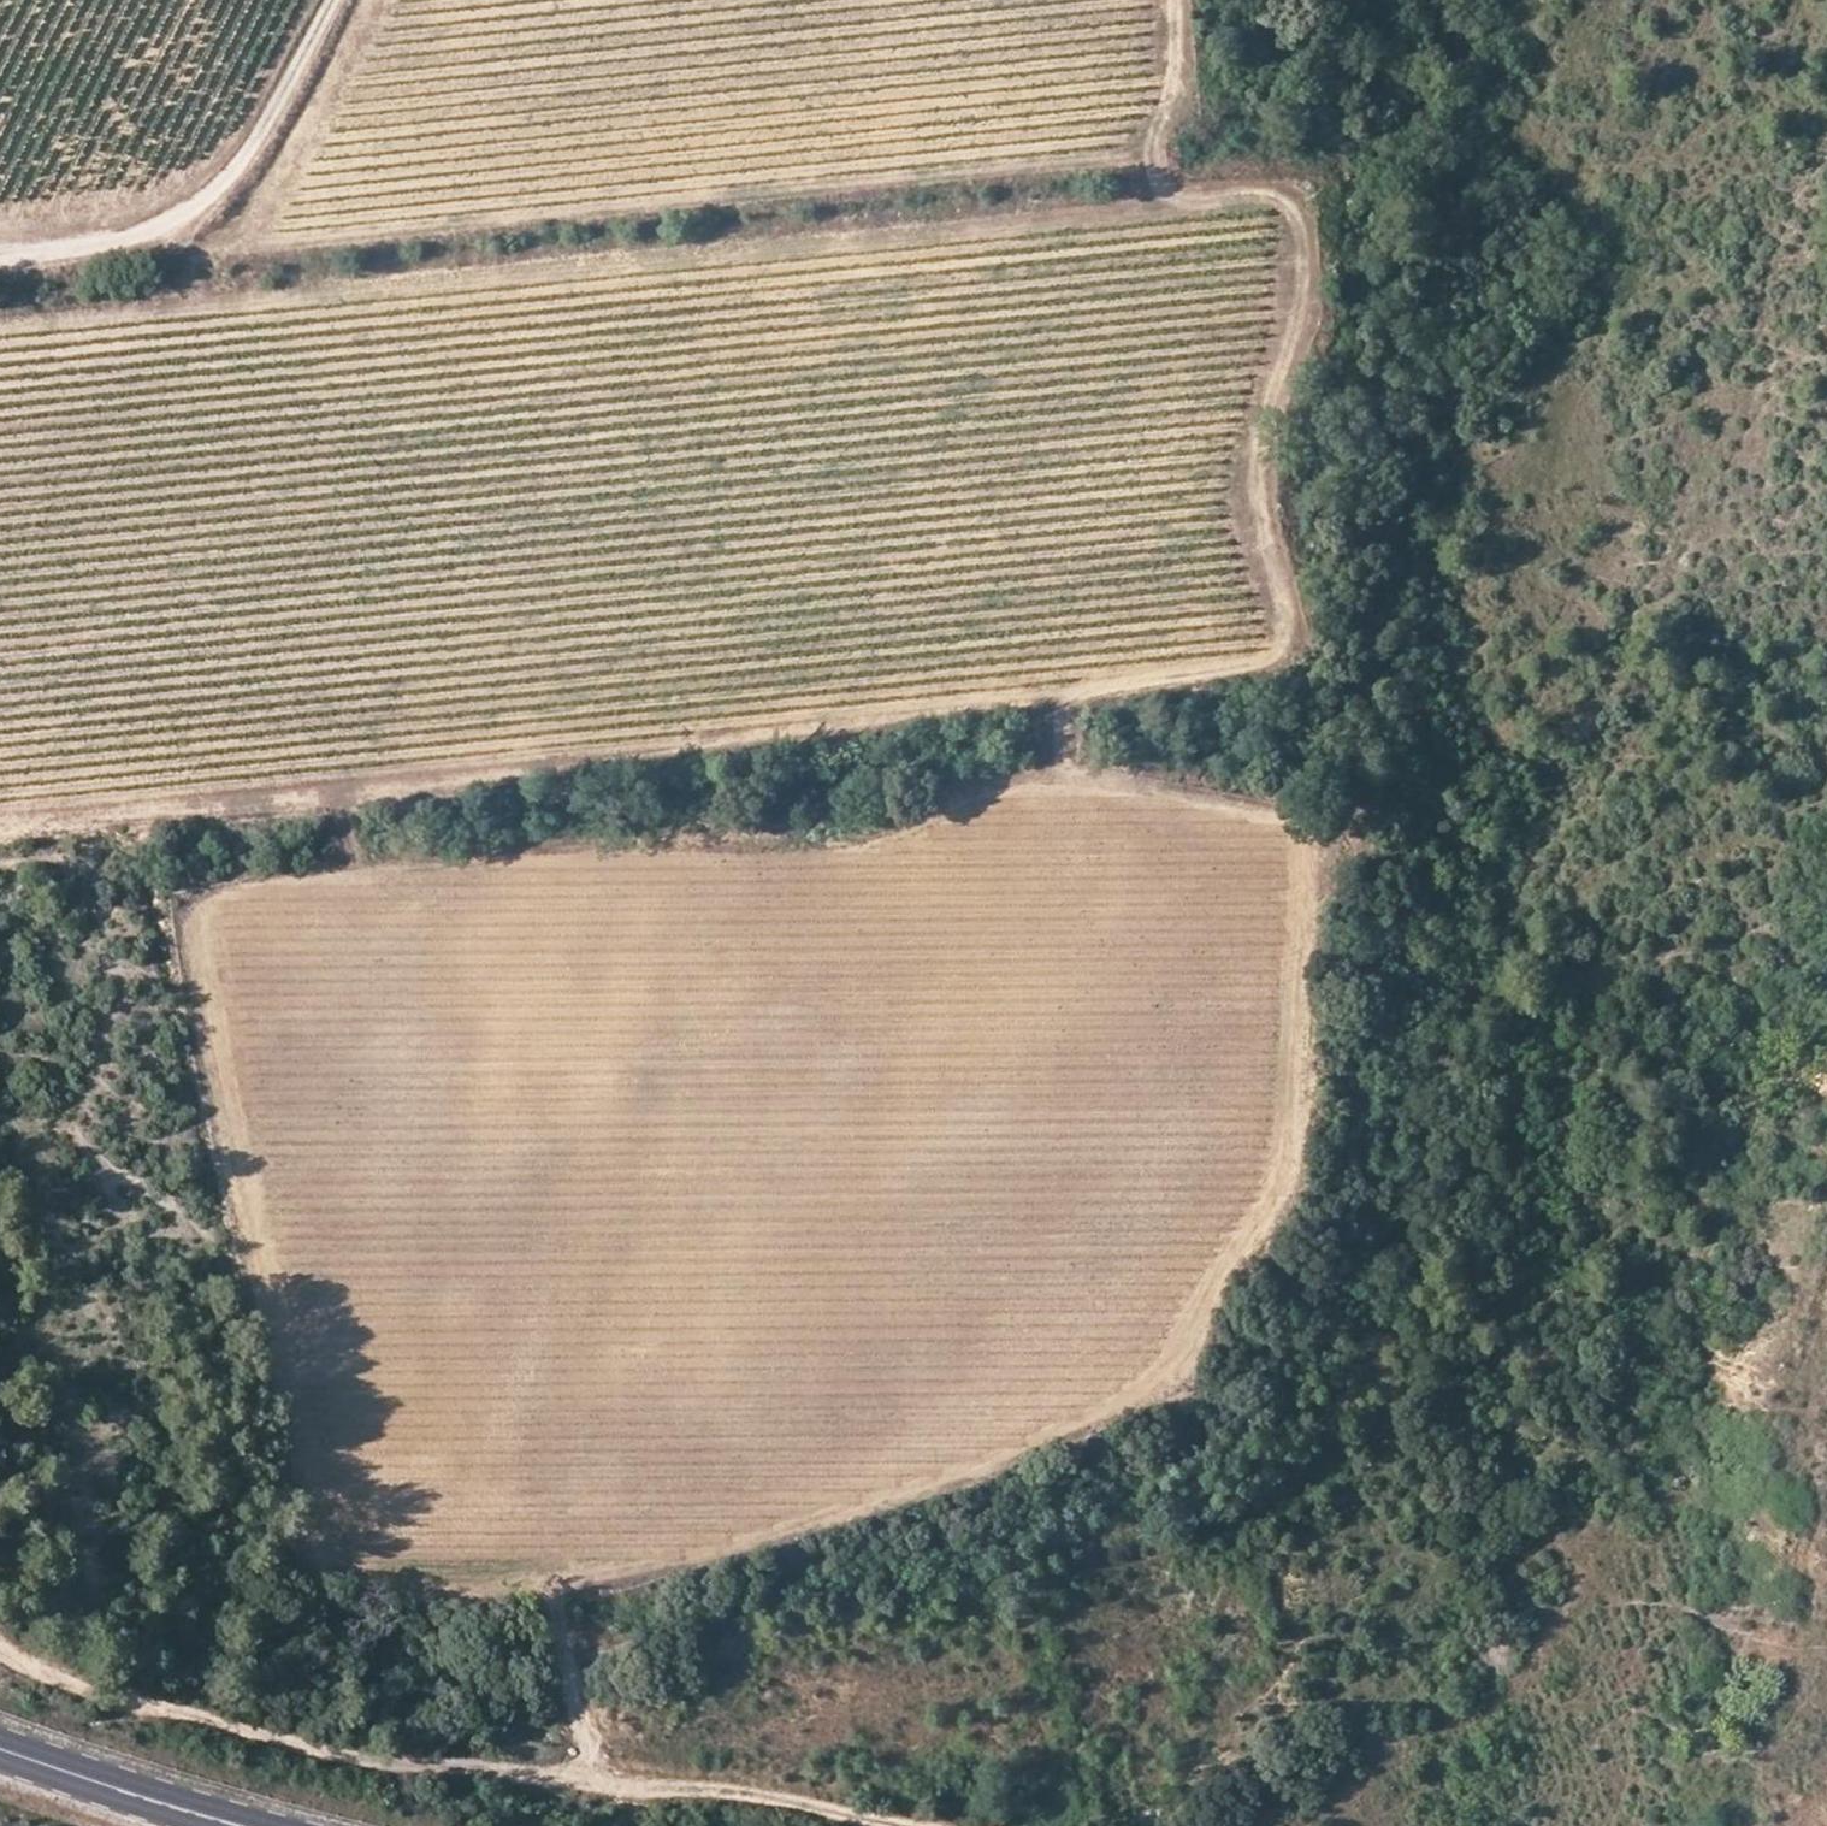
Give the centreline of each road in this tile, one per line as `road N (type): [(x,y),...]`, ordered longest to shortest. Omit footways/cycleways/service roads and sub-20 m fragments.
road 1 (track): [(906,1825),(689,1791),(287,1748),(99,1688),(0,1642)]
road 2 (track): [(0,250),(178,219),(240,161),(340,0)]
road 3 (primary): [(0,1758),(189,1825)]

